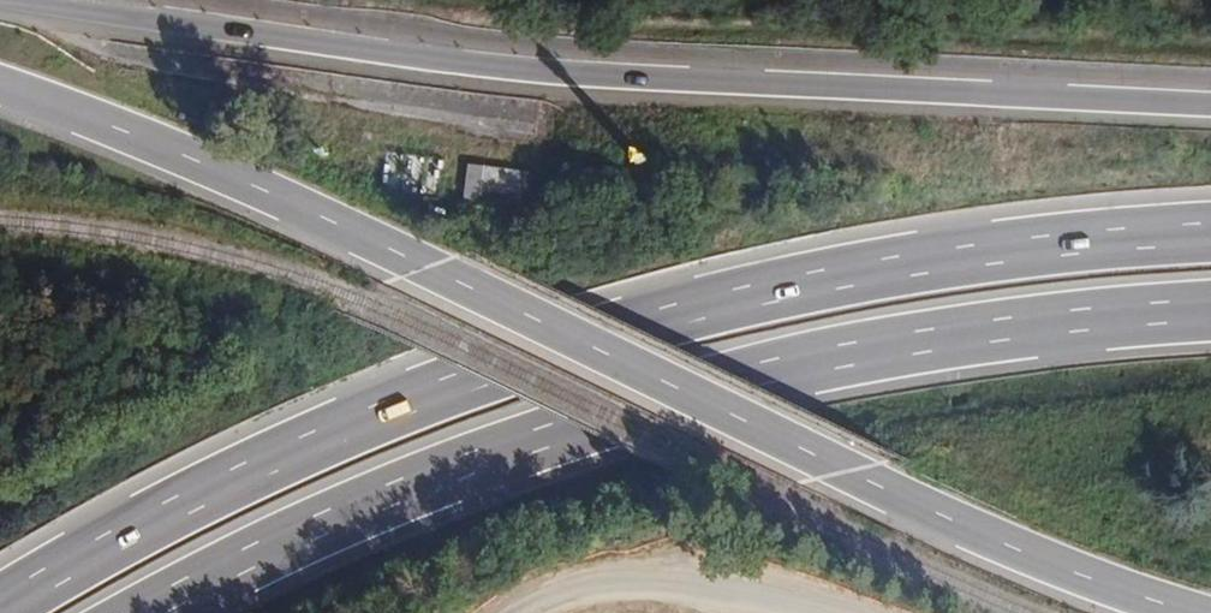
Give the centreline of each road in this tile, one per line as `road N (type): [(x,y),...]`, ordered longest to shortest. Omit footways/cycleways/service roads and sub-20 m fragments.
road 1 (trunk): [(0,85),(253,186),(946,519),(1187,612)]
road 2 (trunk): [(1210,236),(943,262),(777,292),(643,327),(454,389),(283,458),(134,528),(0,605)]
road 3 (trunk): [(1210,106),(484,68),(33,0)]
road 4 (trunk): [(138,612),(322,525),(641,410),(795,366),(1092,317),(1210,310)]

